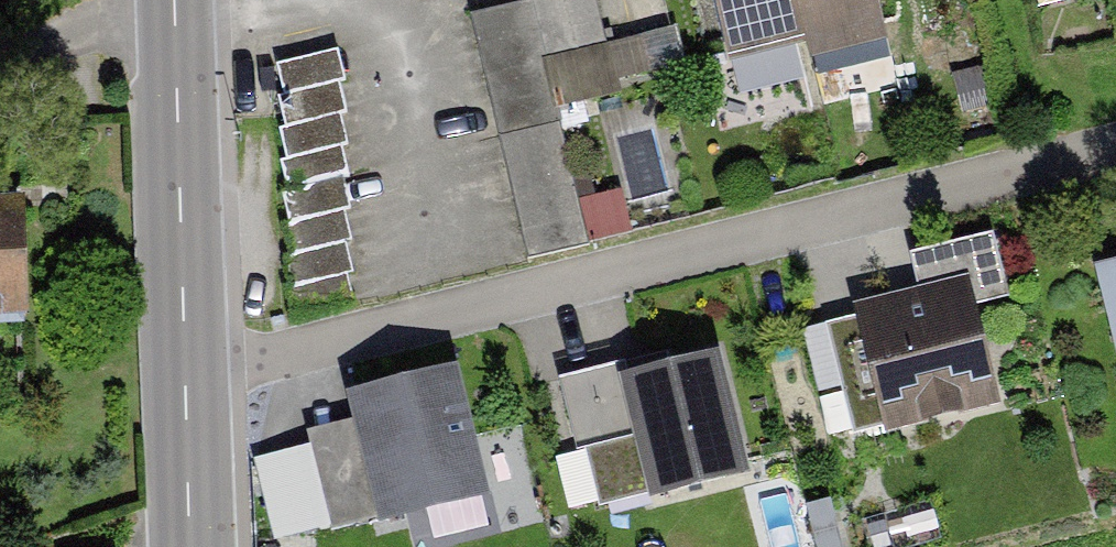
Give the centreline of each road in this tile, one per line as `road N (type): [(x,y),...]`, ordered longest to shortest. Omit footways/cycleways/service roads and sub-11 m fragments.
road 1 (residential): [(185,373),(237,368),(1115,155)]
road 2 (tertiary): [(175,0),(185,373)]
road 3 (track): [(0,66),(176,21)]
road 4 (tertiary): [(185,373),(190,546)]

